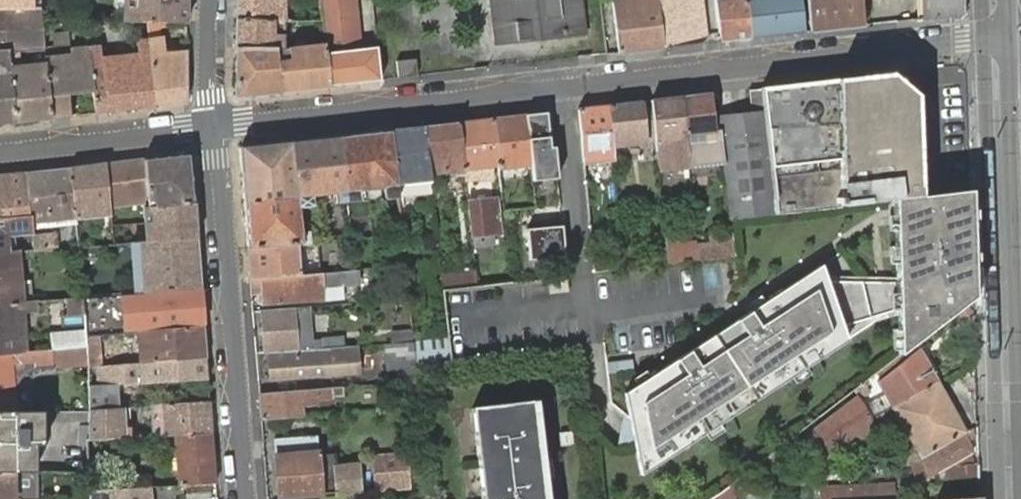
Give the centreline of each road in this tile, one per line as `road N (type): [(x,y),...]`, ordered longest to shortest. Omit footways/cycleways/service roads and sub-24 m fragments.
road 1 (residential): [(1008,40),(213,127)]
road 2 (residential): [(1020,457),(1008,40)]
road 3 (residential): [(213,127),(240,498)]
road 4 (residential): [(213,127),(0,151)]
road 5 (residential): [(214,0),(213,127)]

